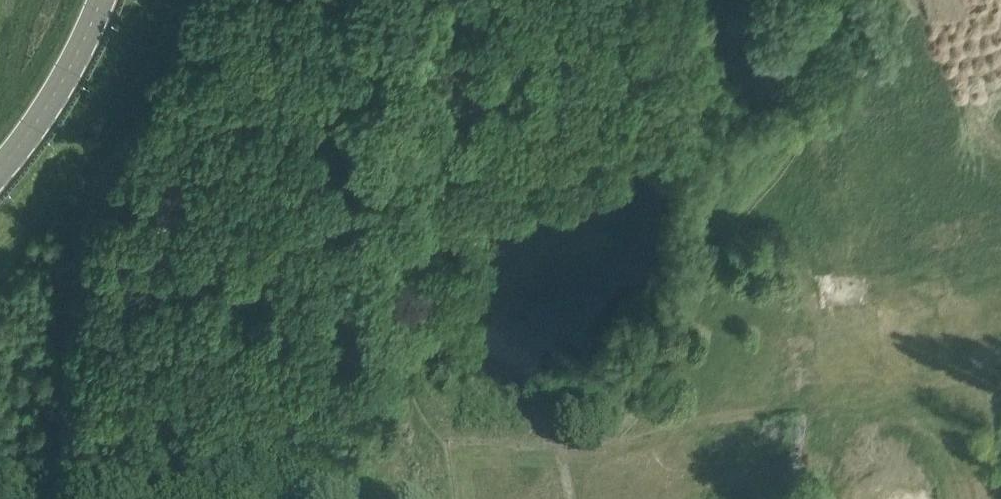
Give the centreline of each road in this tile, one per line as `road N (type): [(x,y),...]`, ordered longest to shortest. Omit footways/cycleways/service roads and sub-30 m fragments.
road 1 (secondary): [(0,170),(38,121),(102,0)]

